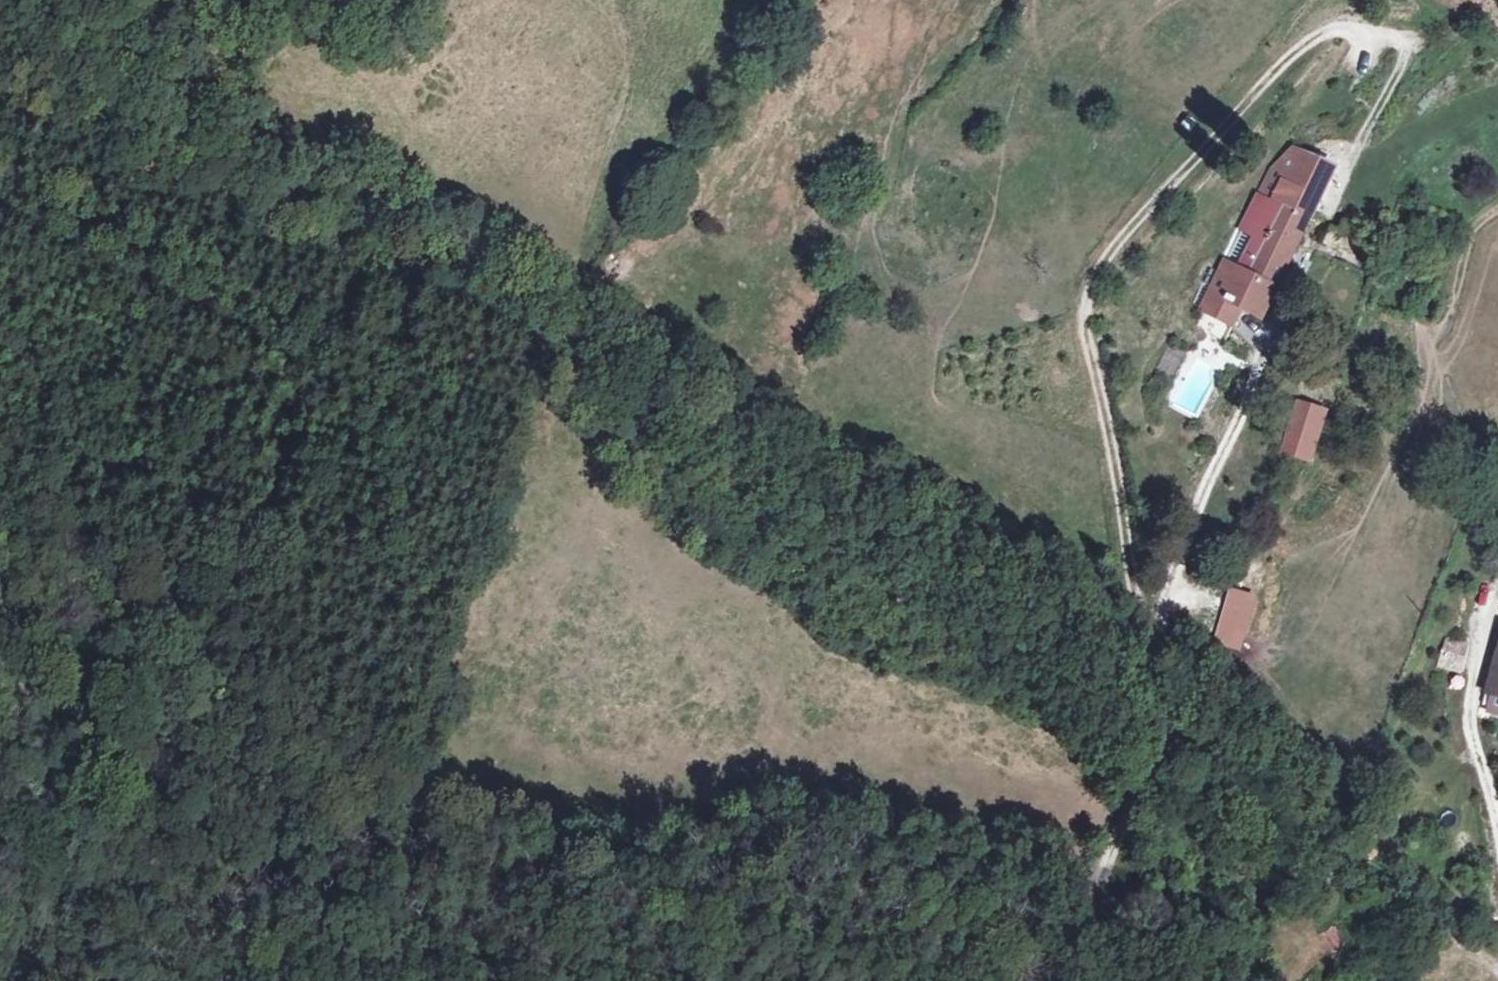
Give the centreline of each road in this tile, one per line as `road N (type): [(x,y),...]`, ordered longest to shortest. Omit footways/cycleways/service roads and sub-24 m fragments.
road 1 (track): [(1091,980),(1102,942),(1097,896),(1167,720),(1165,616),(1187,545),(1259,382)]

